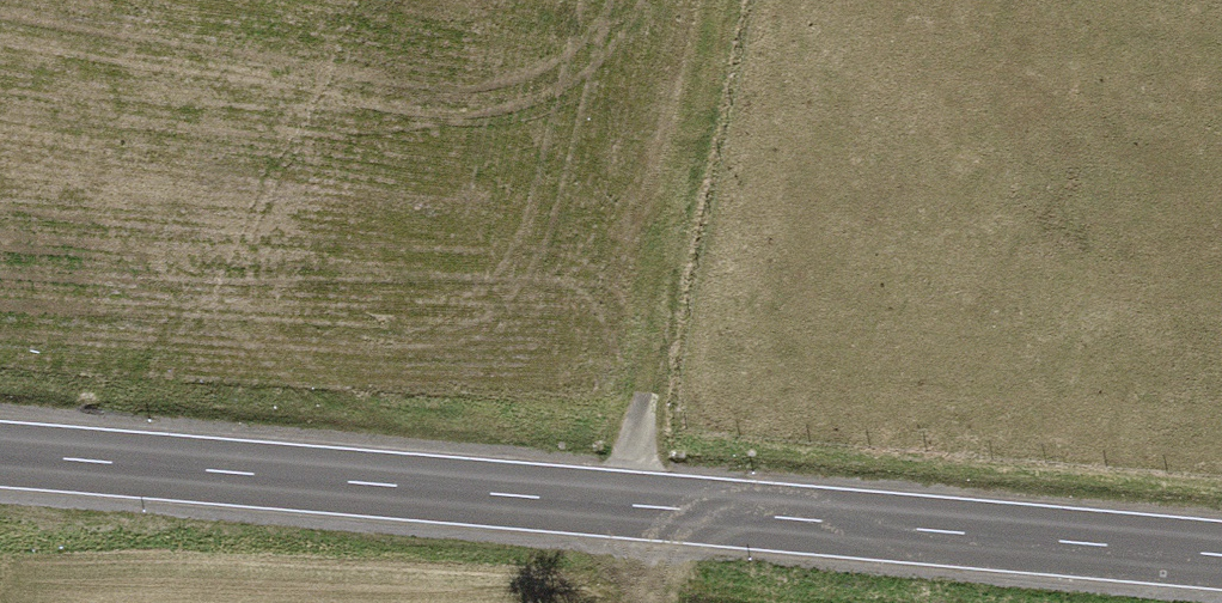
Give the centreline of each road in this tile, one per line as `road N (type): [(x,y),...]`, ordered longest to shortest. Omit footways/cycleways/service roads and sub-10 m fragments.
road 1 (secondary): [(0,452),(1221,555)]
road 2 (track): [(724,0),(610,559),(491,572),(215,575),(88,602)]

